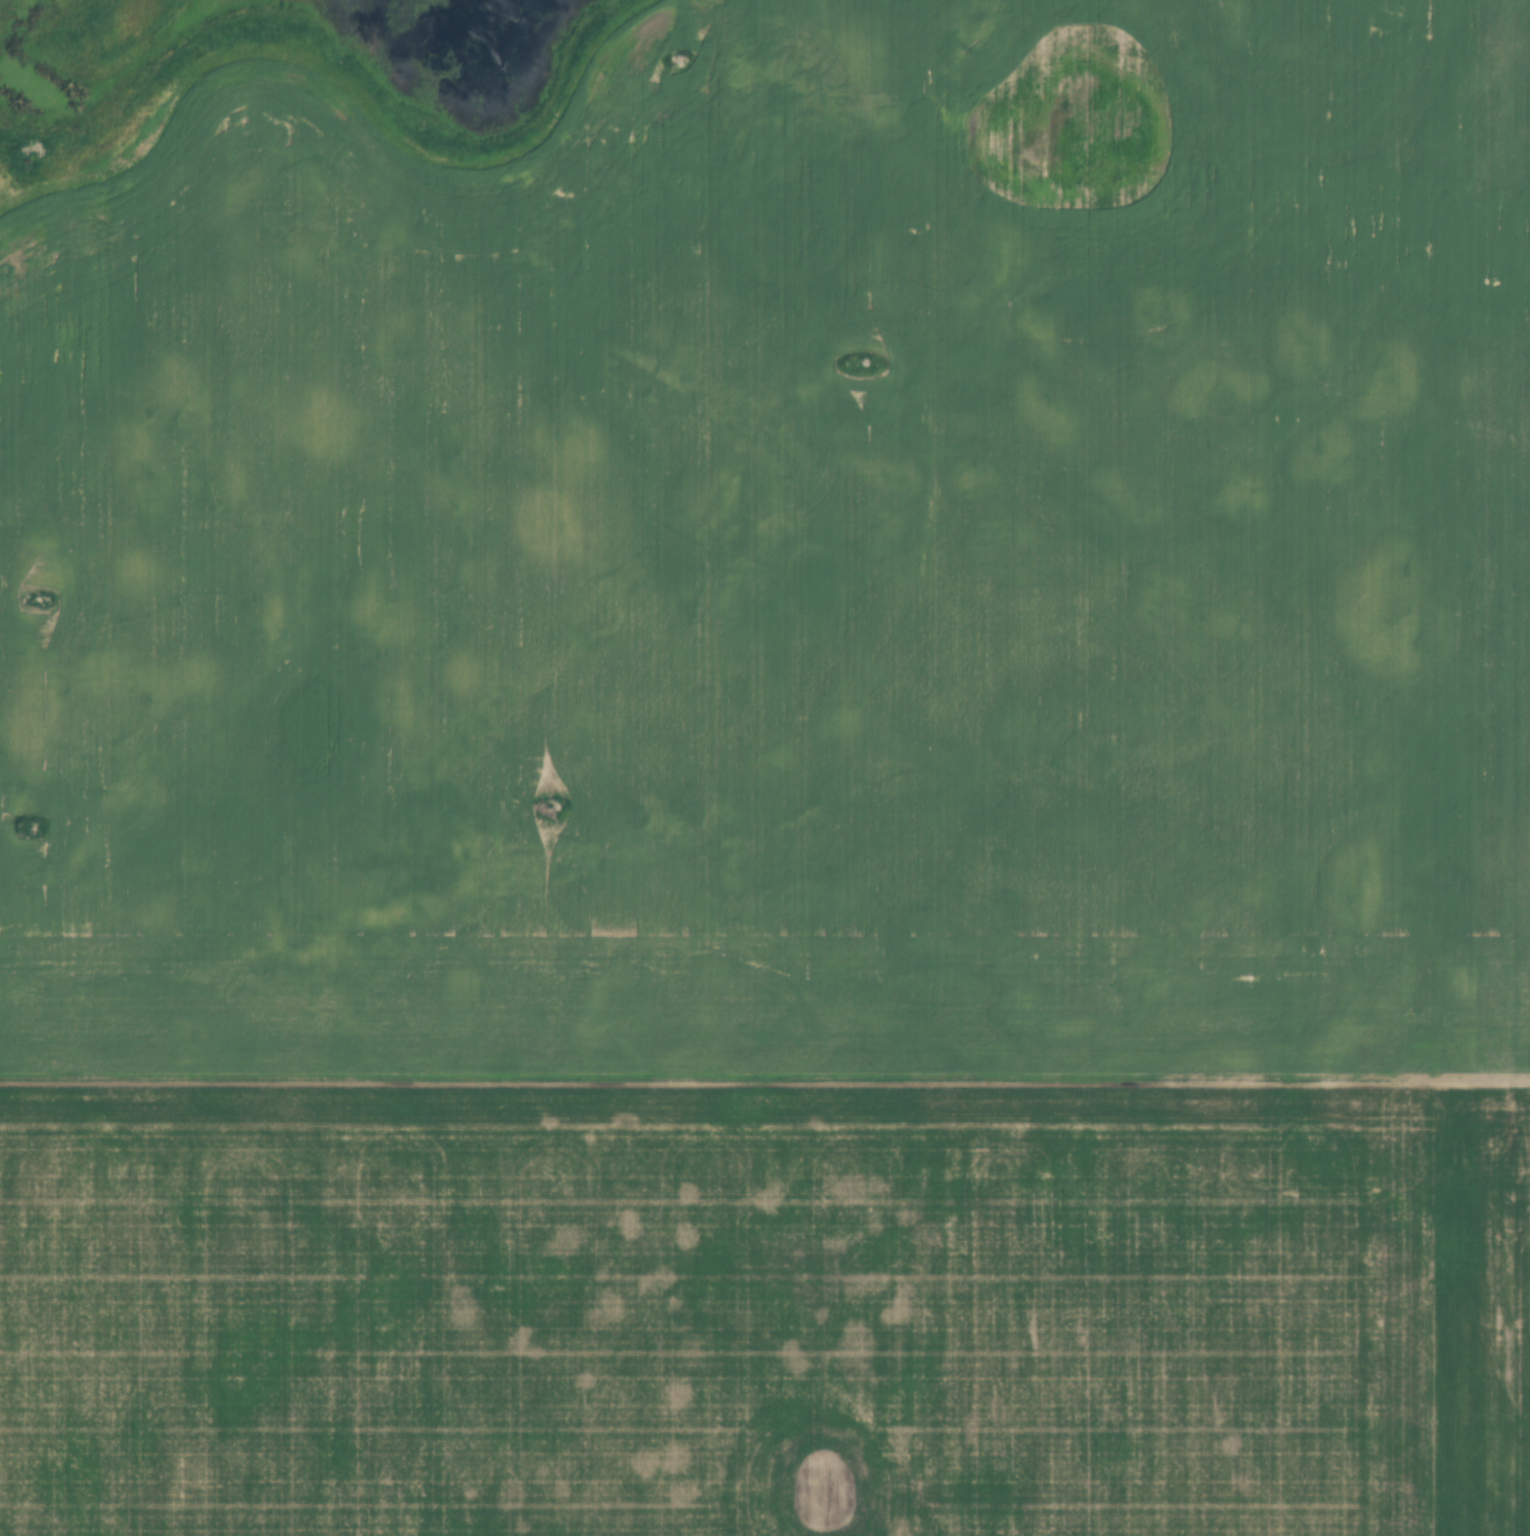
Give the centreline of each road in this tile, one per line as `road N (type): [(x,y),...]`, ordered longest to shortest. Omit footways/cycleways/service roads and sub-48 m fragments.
road 1 (track): [(1529,1082),(0,1081)]

